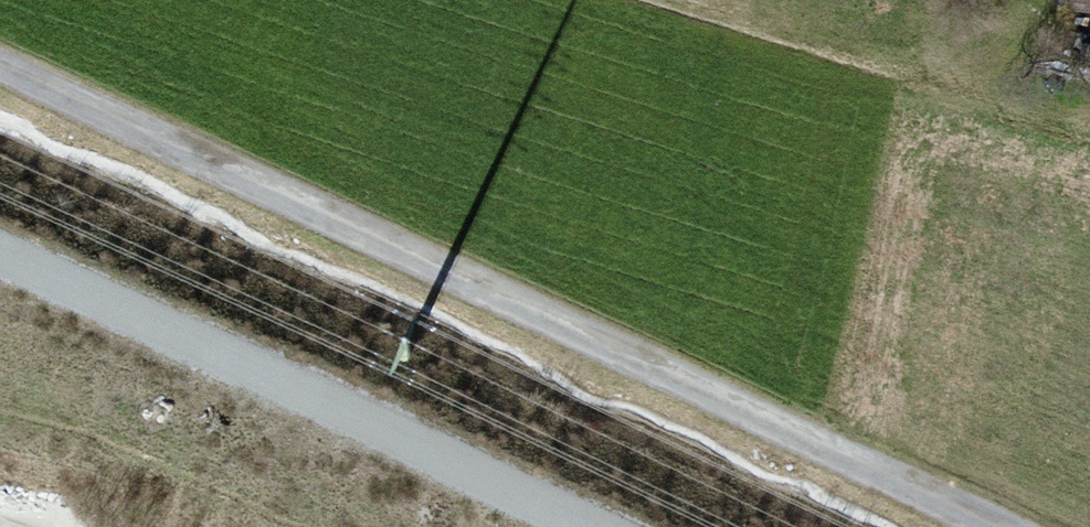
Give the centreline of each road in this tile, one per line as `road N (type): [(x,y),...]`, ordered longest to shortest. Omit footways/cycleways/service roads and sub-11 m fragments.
road 1 (track): [(0,67),(994,526)]
road 2 (unclassified): [(596,526),(0,251)]

